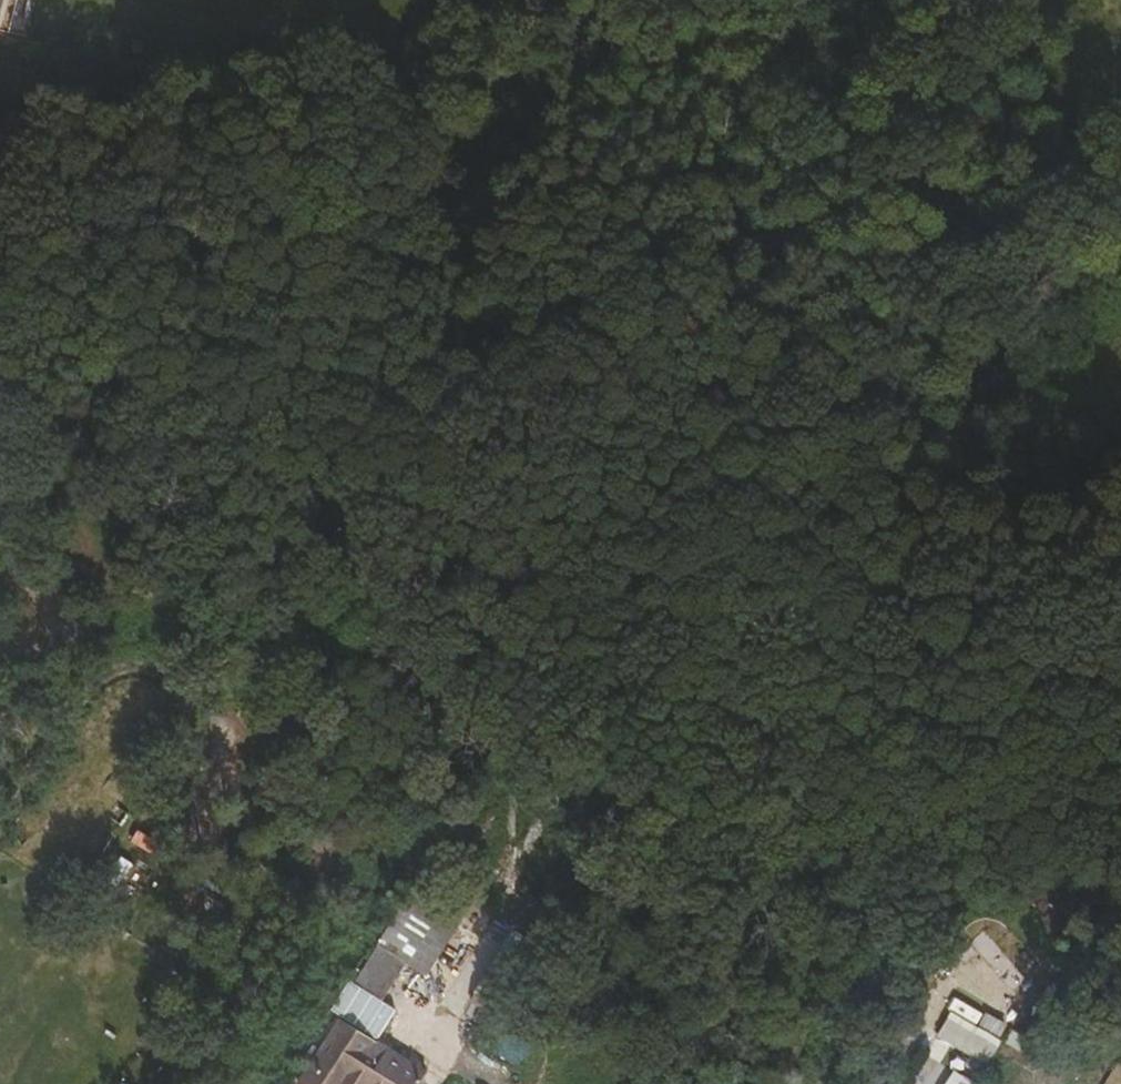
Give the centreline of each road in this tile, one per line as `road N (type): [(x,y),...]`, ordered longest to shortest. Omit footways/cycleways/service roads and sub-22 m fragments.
road 1 (track): [(0,828),(88,684),(126,674),(180,683),(219,735),(286,632)]

